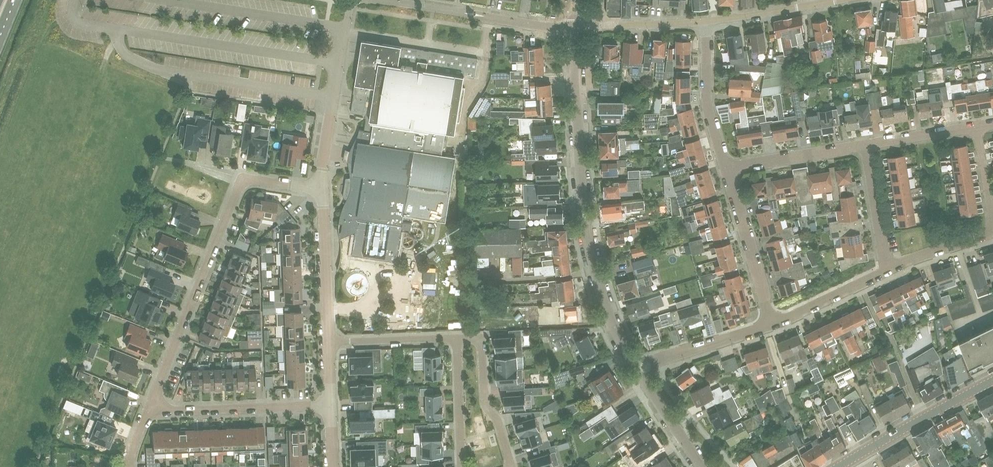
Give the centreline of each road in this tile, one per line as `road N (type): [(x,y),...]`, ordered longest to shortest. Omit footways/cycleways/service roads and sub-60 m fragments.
road 1 (residential): [(644,369),(617,331),(589,241),(578,27)]
road 2 (residential): [(151,404),(243,178)]
road 3 (residential): [(381,0),(578,27)]
road 4 (residential): [(322,190),(351,0)]
road 5 (residential): [(330,405),(167,411),(151,404)]
road 6 (tertiary): [(837,466),(992,381)]
road 7 (residential): [(770,326),(725,168)]
road 8 (residential): [(511,466),(485,400),(480,340),(458,338)]
road 9 (residential): [(327,342),(322,190)]
road 10 (residential): [(725,168),(707,104),(707,21)]
road 11 (residential): [(725,168),(865,145)]
road 12 (residential): [(644,369),(770,326)]
road 13 (residential): [(770,326),(890,270)]
road 14 (residential): [(458,338),(327,342)]
road 15 (residential): [(707,21),(578,27)]
road 16 (residential): [(458,338),(462,466)]
road 17 (residential): [(890,270),(865,145)]

